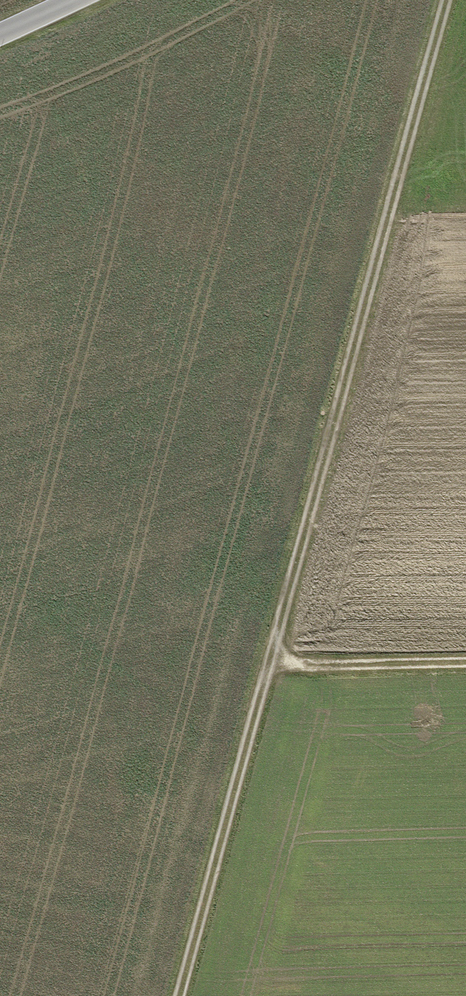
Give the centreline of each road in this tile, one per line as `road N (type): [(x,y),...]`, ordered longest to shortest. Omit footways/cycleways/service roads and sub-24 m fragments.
road 1 (track): [(447,0),(185,995)]
road 2 (track): [(271,668),(465,664)]

